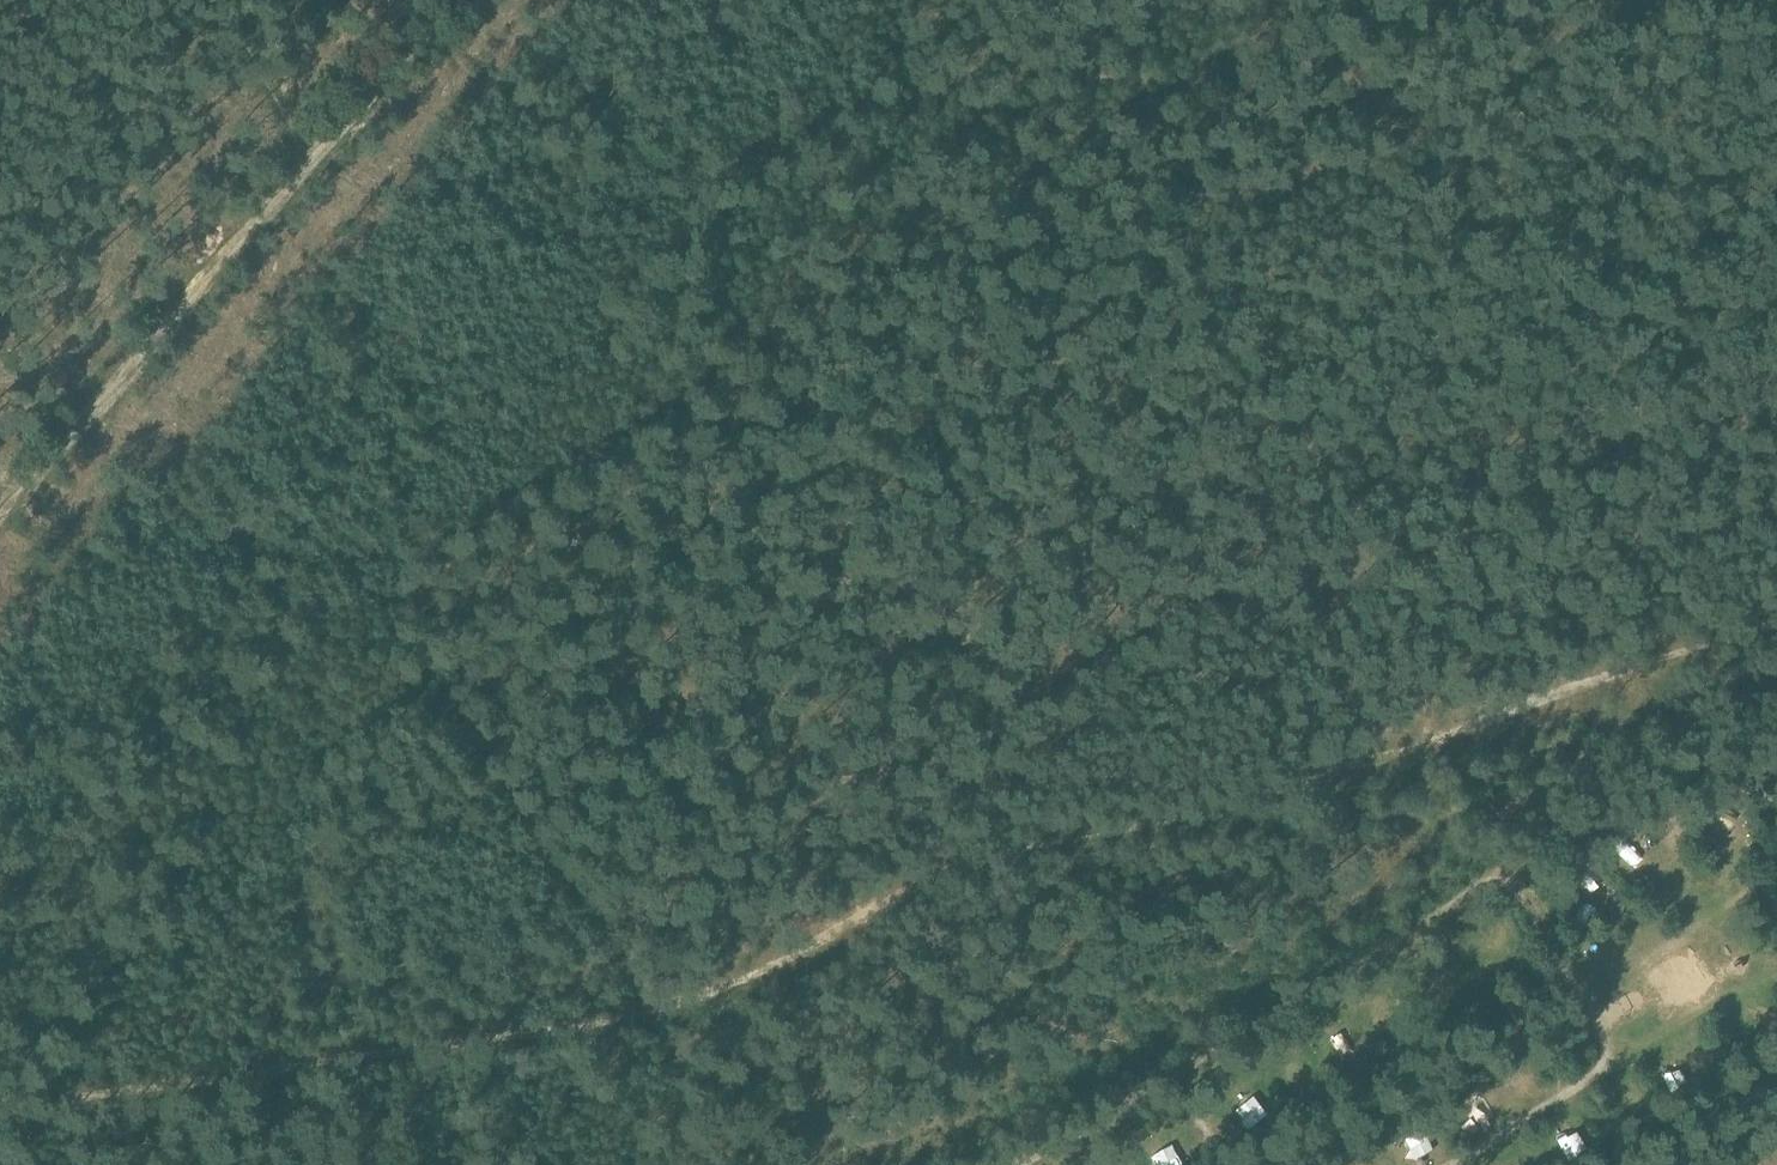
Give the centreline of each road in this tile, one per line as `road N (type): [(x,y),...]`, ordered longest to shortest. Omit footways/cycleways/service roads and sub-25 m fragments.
road 1 (track): [(1776,650),(1544,701),(1248,807),(960,855),(738,991),(0,1106)]
road 2 (track): [(0,505),(441,0)]
road 3 (track): [(1021,1164),(1499,866)]
road 4 (track): [(1450,1164),(1600,1074),(1606,1062),(1607,1043),(1499,866)]

